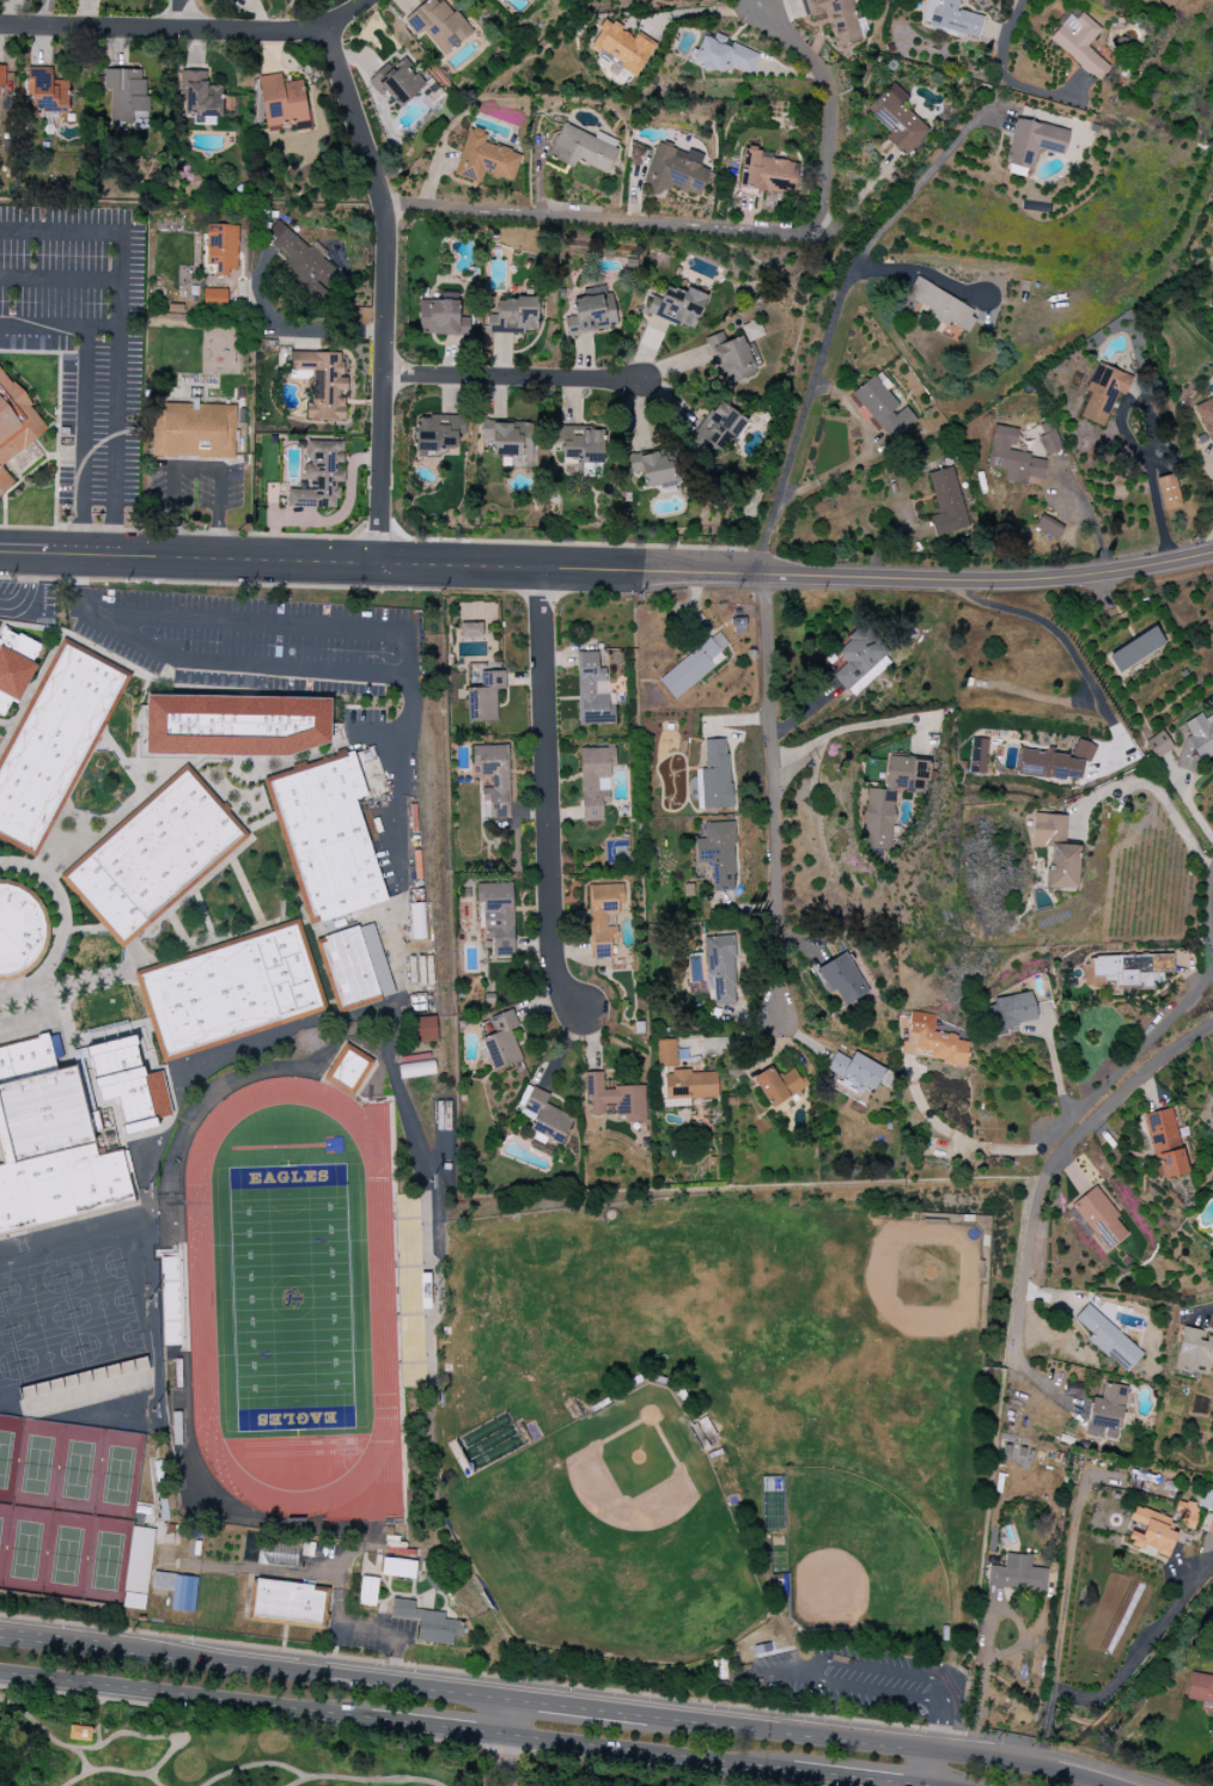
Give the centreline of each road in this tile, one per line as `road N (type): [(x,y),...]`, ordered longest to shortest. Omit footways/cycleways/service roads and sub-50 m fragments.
road 1 (residential): [(0,552),(951,584),(1098,575),(1212,552)]
road 2 (secondary): [(1112,1785),(932,1750),(0,1634)]
road 3 (residential): [(329,23),(390,249),(379,563)]
road 4 (residential): [(540,568),(549,955),(579,1011)]
road 5 (residential): [(383,202),(792,234),(810,224)]
road 6 (residential): [(1212,1026),(1156,1063),(1044,1175),(1016,1349)]
road 7 (residential): [(0,24),(280,32),(329,23),(370,0)]
road 8 (secondary): [(0,1673),(372,1719)]
road 9 (secondary): [(502,1735),(790,1769)]
road 10 (residential): [(385,376),(642,382)]
road 11 (residential): [(810,224),(821,215),(825,93),(812,67),(755,7)]
road 12 (secondary): [(372,1719),(502,1735)]
road 13 (secondary): [(790,1769),(919,1785)]

